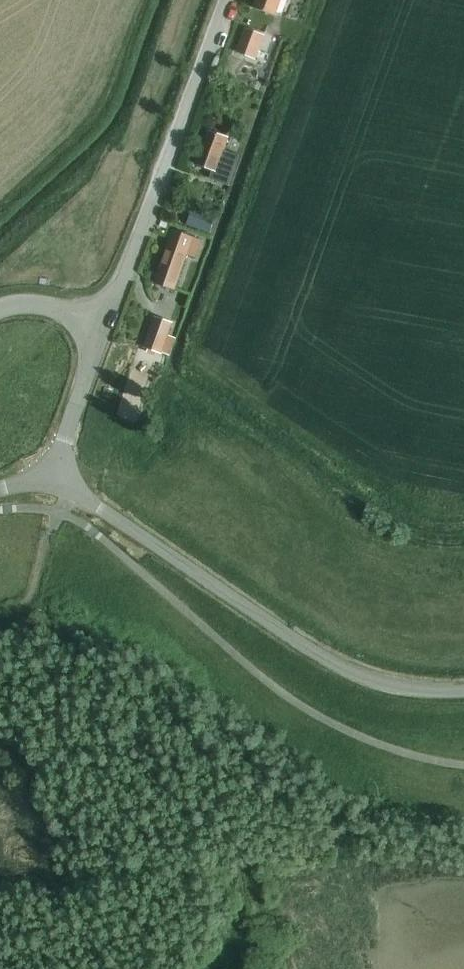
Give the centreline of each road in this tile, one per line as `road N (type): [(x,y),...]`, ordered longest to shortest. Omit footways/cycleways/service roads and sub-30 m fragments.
road 1 (unclassified): [(49,482),(75,490),(328,660),(364,677),(463,690)]
road 2 (unclassified): [(104,323),(228,0)]
road 3 (unclassified): [(49,482),(104,323)]
road 4 (track): [(75,490),(191,454)]

